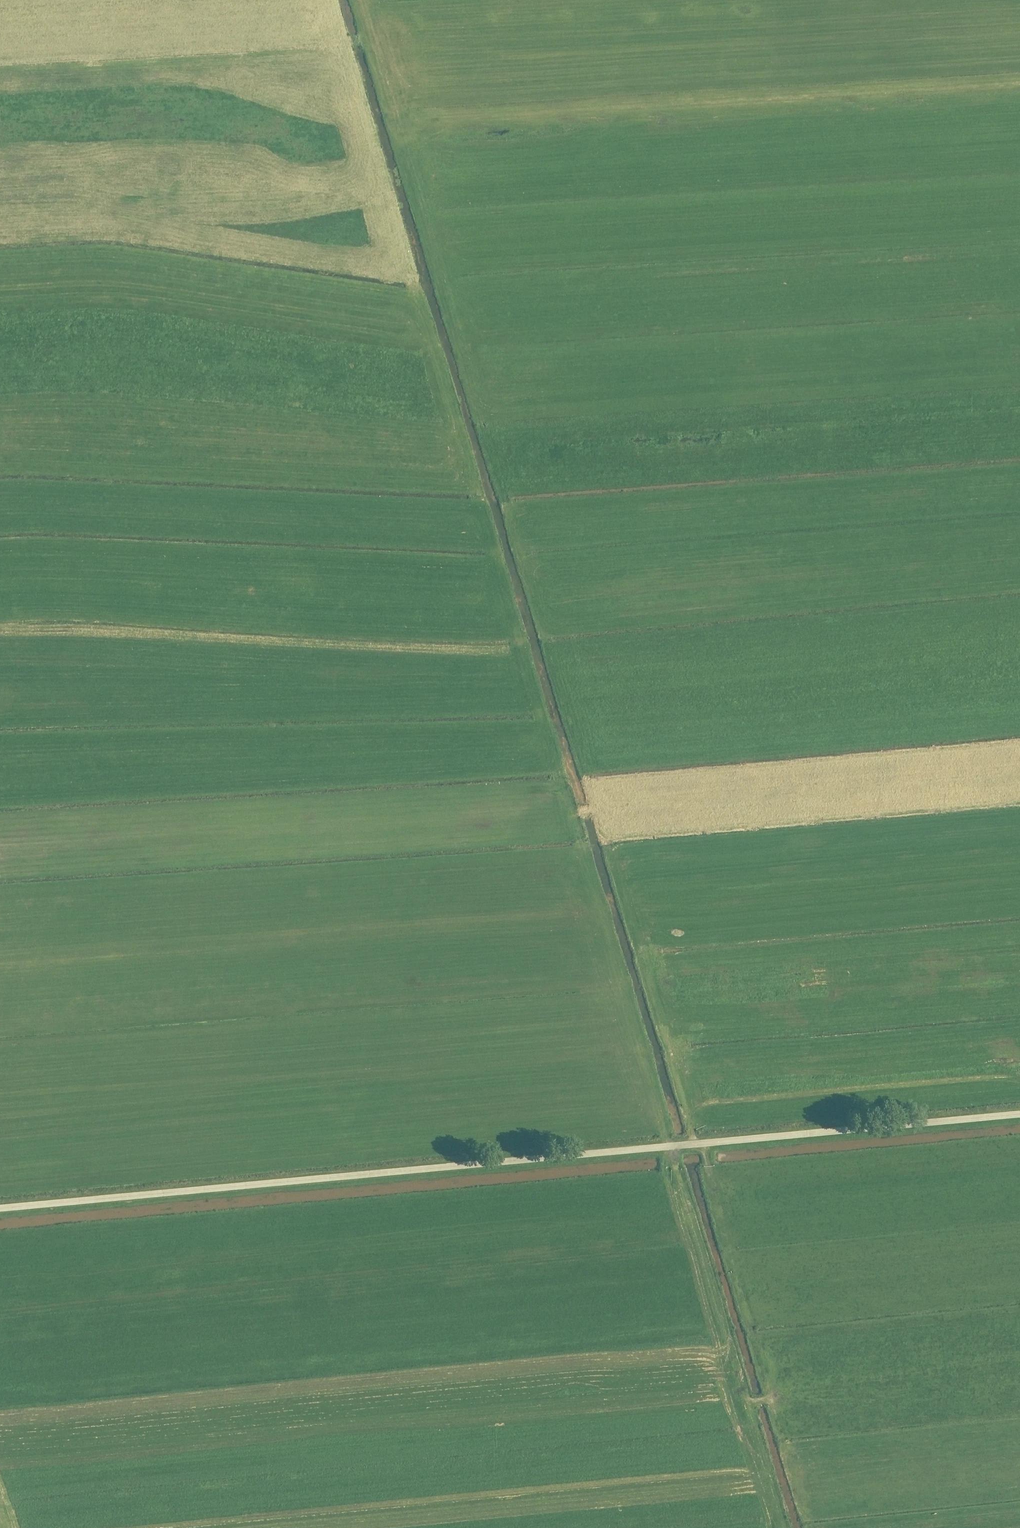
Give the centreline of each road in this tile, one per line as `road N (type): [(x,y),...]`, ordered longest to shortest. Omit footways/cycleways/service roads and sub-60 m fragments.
road 1 (unclassified): [(0,1208),(1019,1113)]

